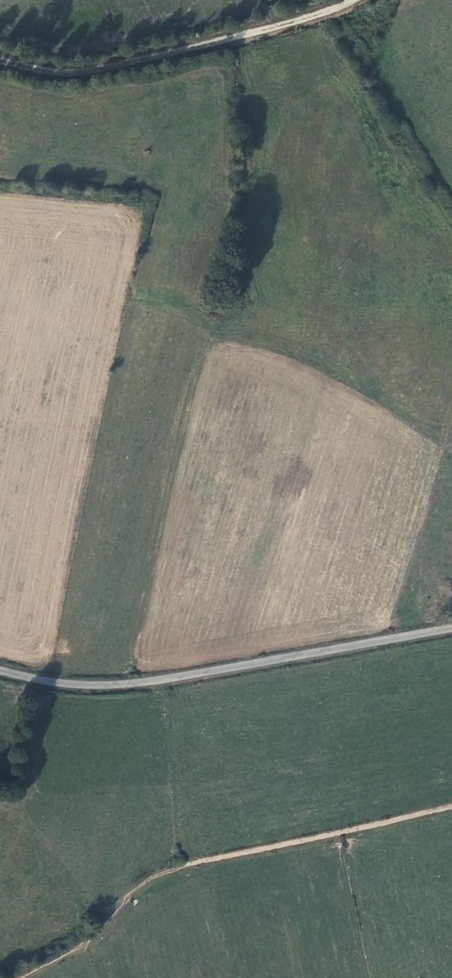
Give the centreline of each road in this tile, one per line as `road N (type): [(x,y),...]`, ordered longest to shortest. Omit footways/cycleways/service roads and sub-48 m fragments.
road 1 (unclassified): [(0,665),(111,683),(451,621)]

